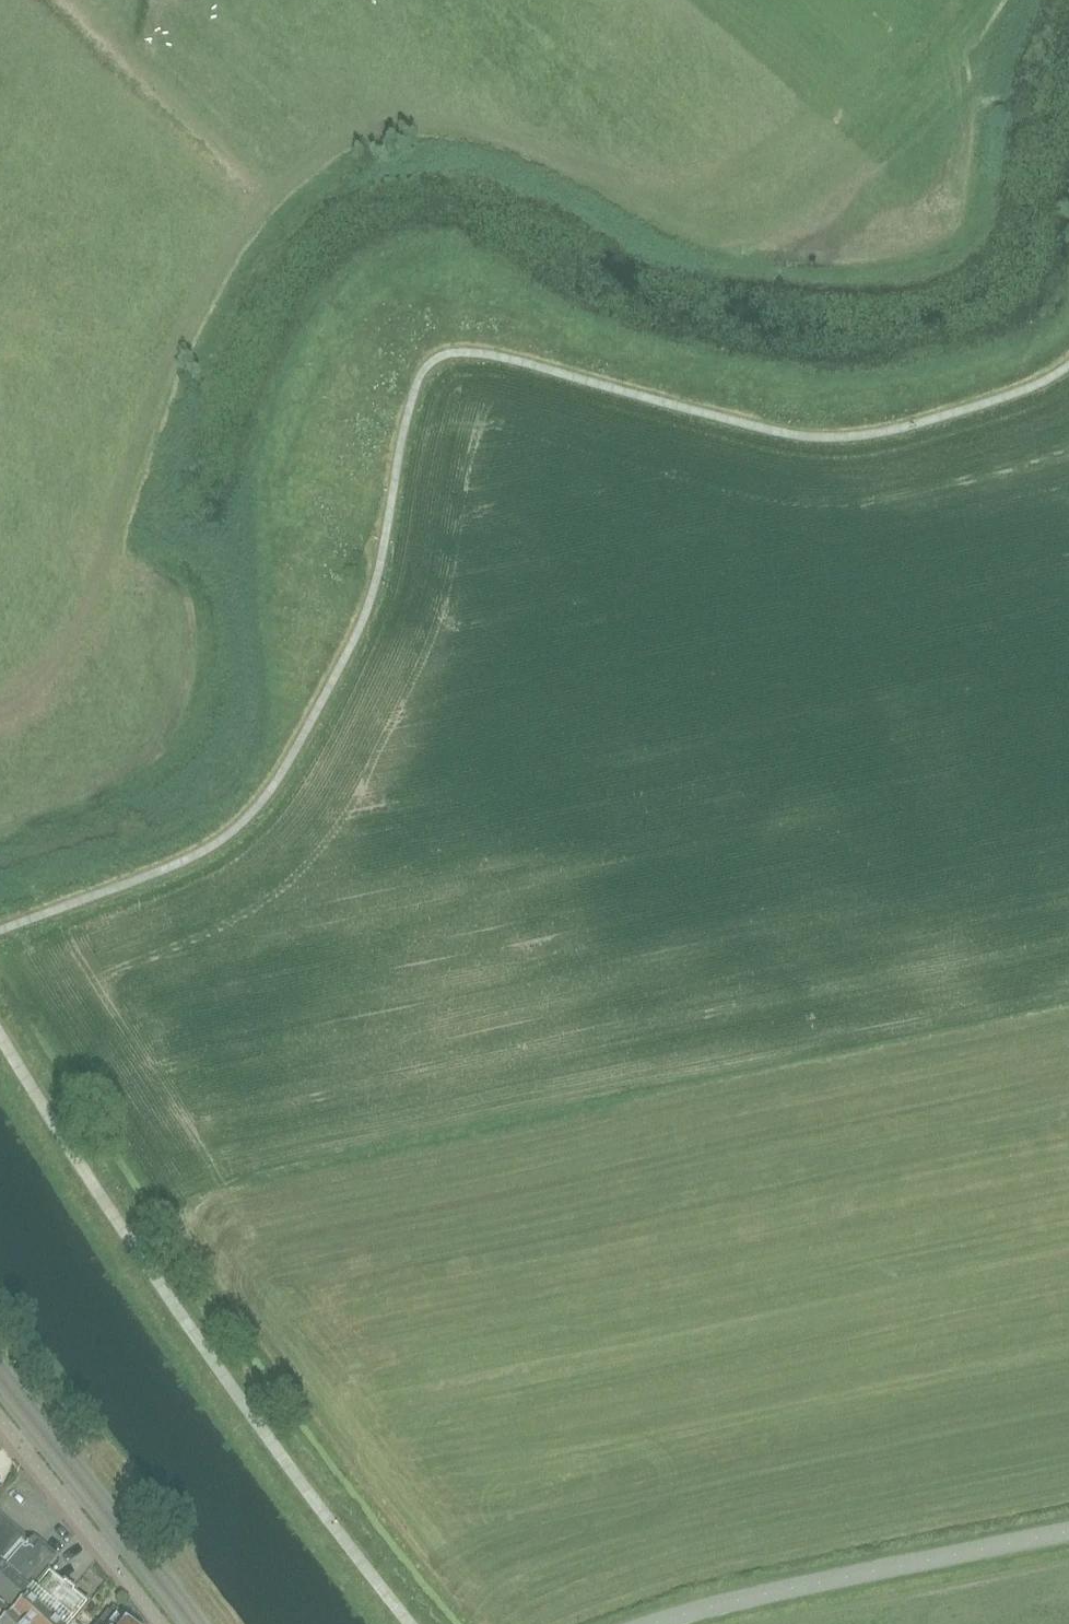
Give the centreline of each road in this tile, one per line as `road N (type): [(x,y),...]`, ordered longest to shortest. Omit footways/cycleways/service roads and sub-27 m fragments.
road 1 (unclassified): [(1068,1531),(706,1606),(655,1623)]
road 2 (secondary): [(193,1623),(0,1378)]

